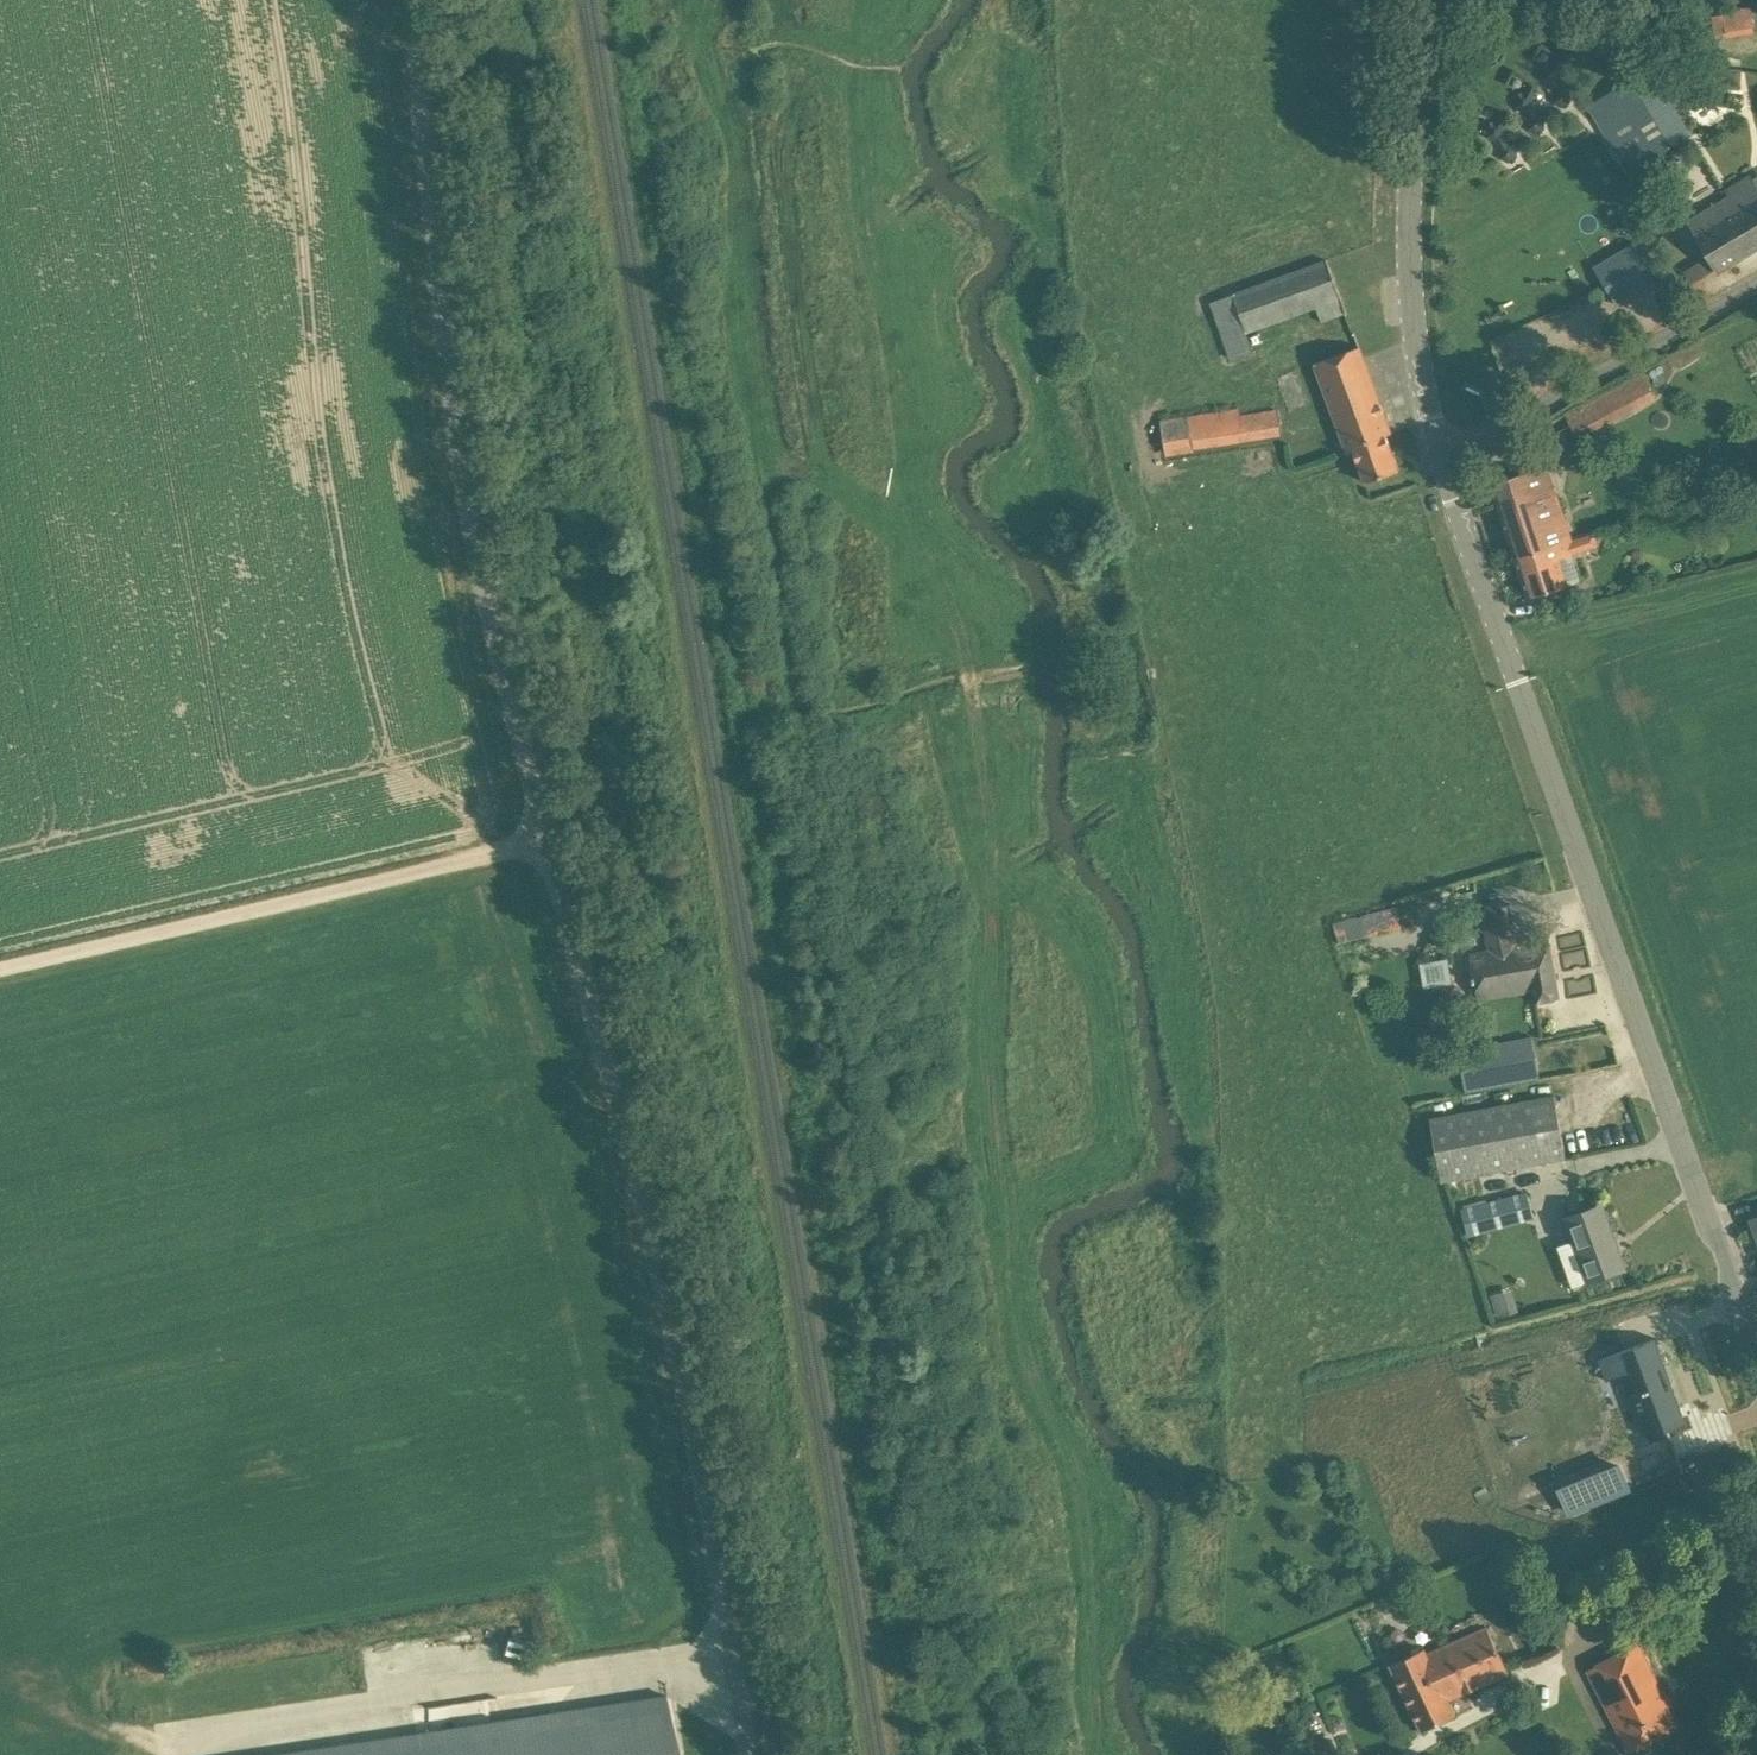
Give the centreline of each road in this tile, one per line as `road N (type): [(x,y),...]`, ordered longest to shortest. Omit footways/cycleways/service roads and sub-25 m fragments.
road 1 (unclassified): [(750,1754),(680,1328),(545,845),(476,536),(396,0)]
road 2 (tertiary): [(1756,1355),(1443,456)]
road 3 (track): [(0,972),(545,845)]
road 4 (tertiary): [(1443,456),(1425,388),(1409,232),(1412,149),(1435,0)]
road 5 (unclassified): [(1443,456),(1756,287)]

